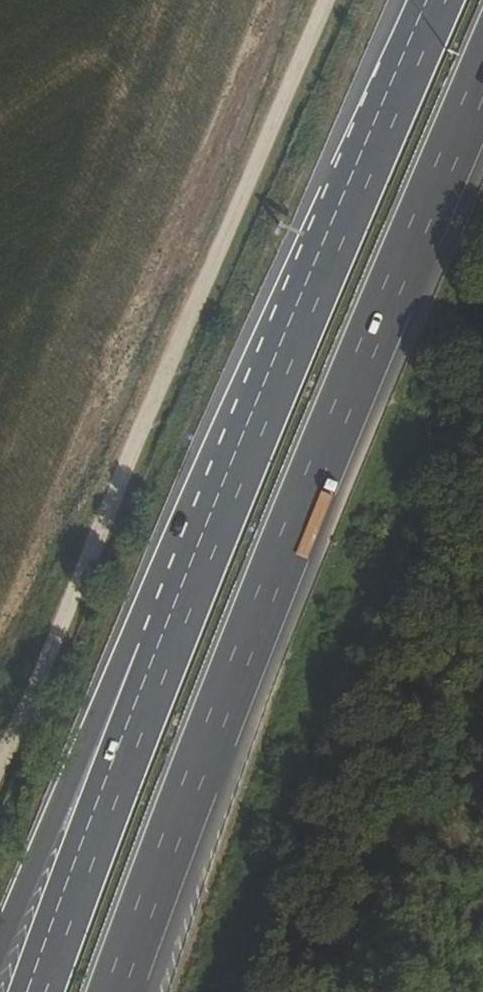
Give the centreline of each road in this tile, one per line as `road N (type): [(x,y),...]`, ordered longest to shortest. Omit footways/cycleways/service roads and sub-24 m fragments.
road 1 (motorway): [(114,991),(367,335),(482,70)]
road 2 (track): [(0,753),(324,0)]
road 3 (motorway): [(433,0),(299,300),(161,641)]
road 4 (motorway): [(161,641),(41,991)]
road 5 (motorway): [(161,641),(111,679),(71,796),(0,955)]

